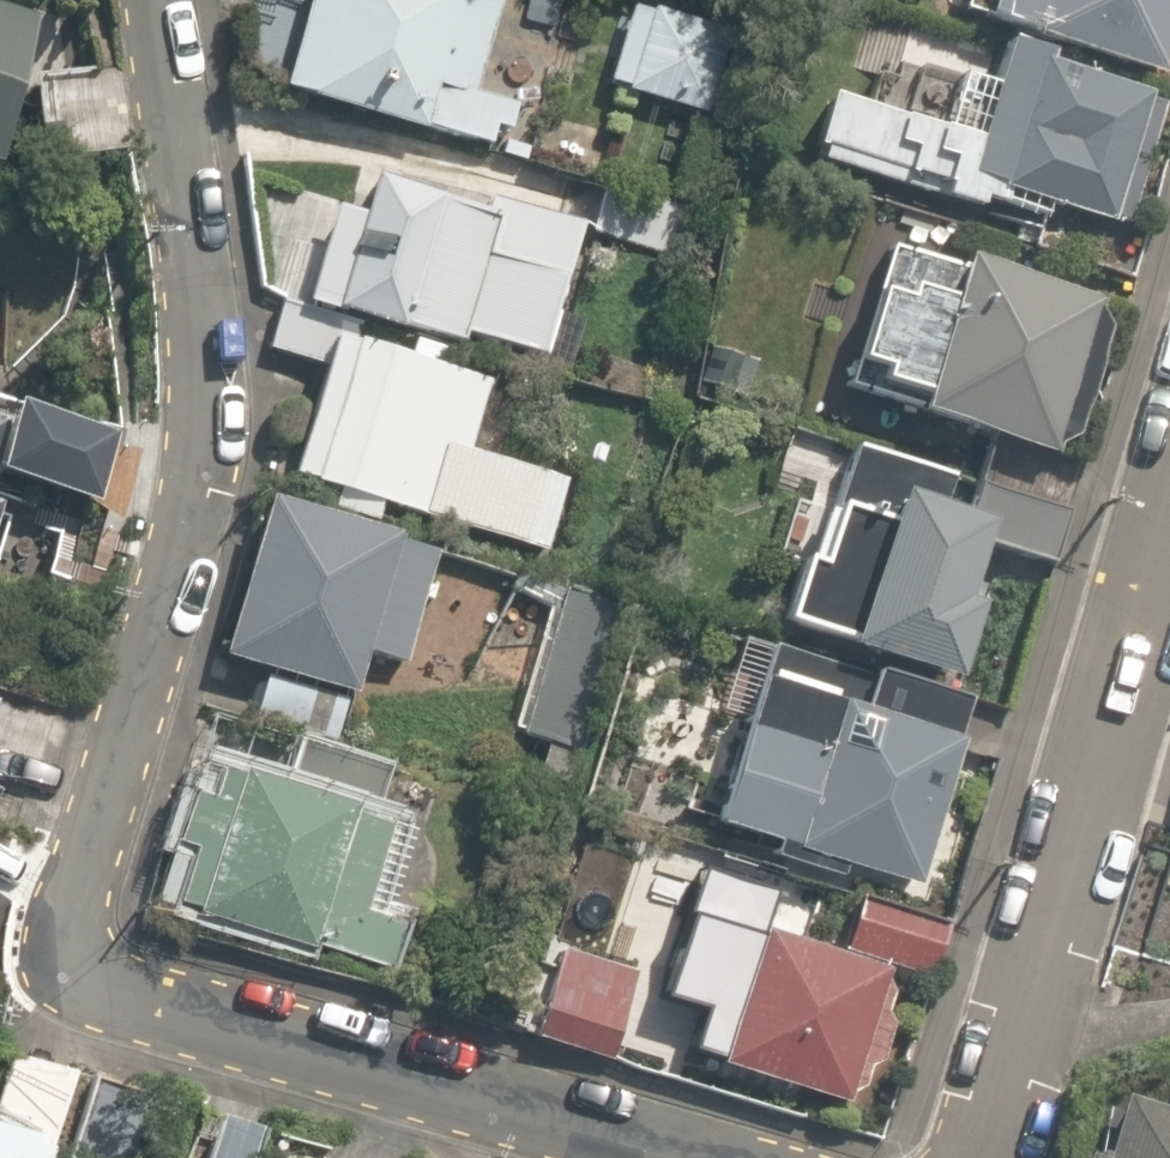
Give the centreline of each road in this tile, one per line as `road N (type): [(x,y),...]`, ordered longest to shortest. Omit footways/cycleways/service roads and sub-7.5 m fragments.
road 1 (residential): [(153,0),(193,290),(191,450),(158,648),(55,963),(678,1157)]
road 2 (residential): [(970,1157),(1169,488)]

